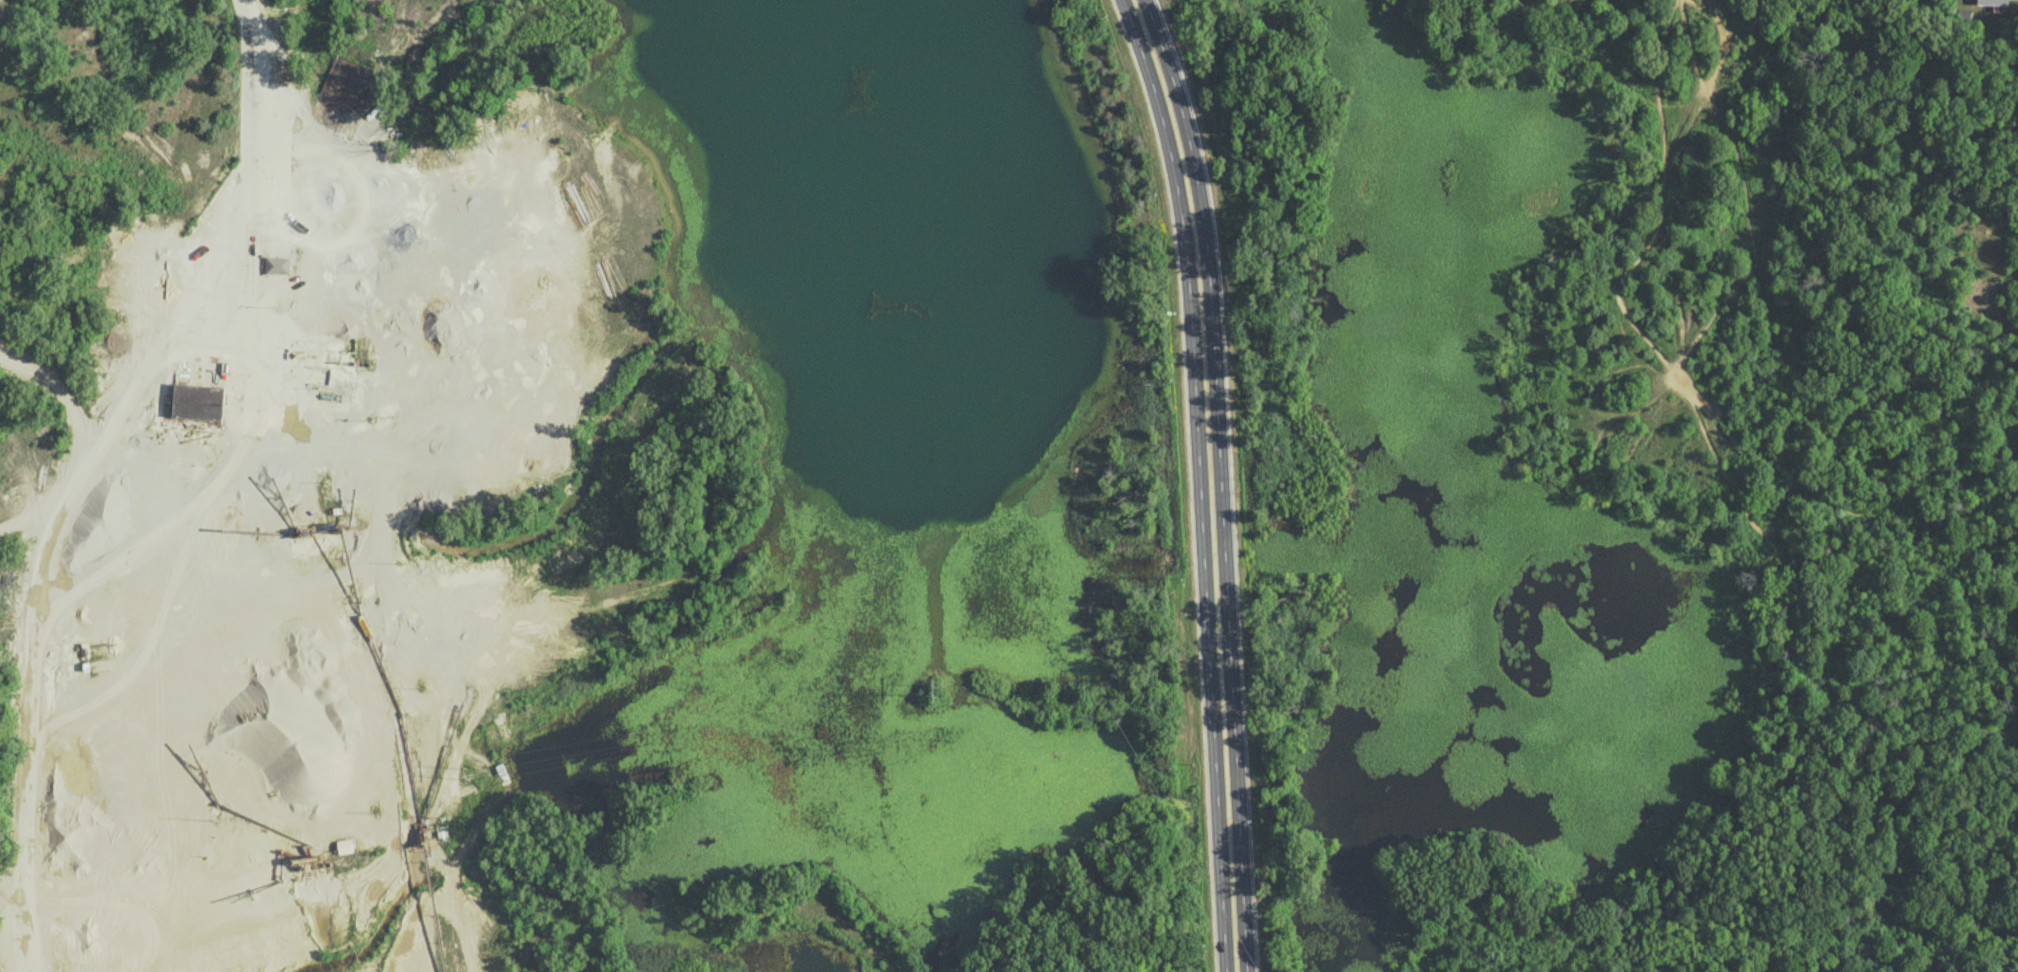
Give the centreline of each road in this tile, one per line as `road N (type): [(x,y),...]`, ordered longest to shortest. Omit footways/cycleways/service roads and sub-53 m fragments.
road 1 (secondary): [(1135,0),(1169,105),(1196,234),(1237,971)]

